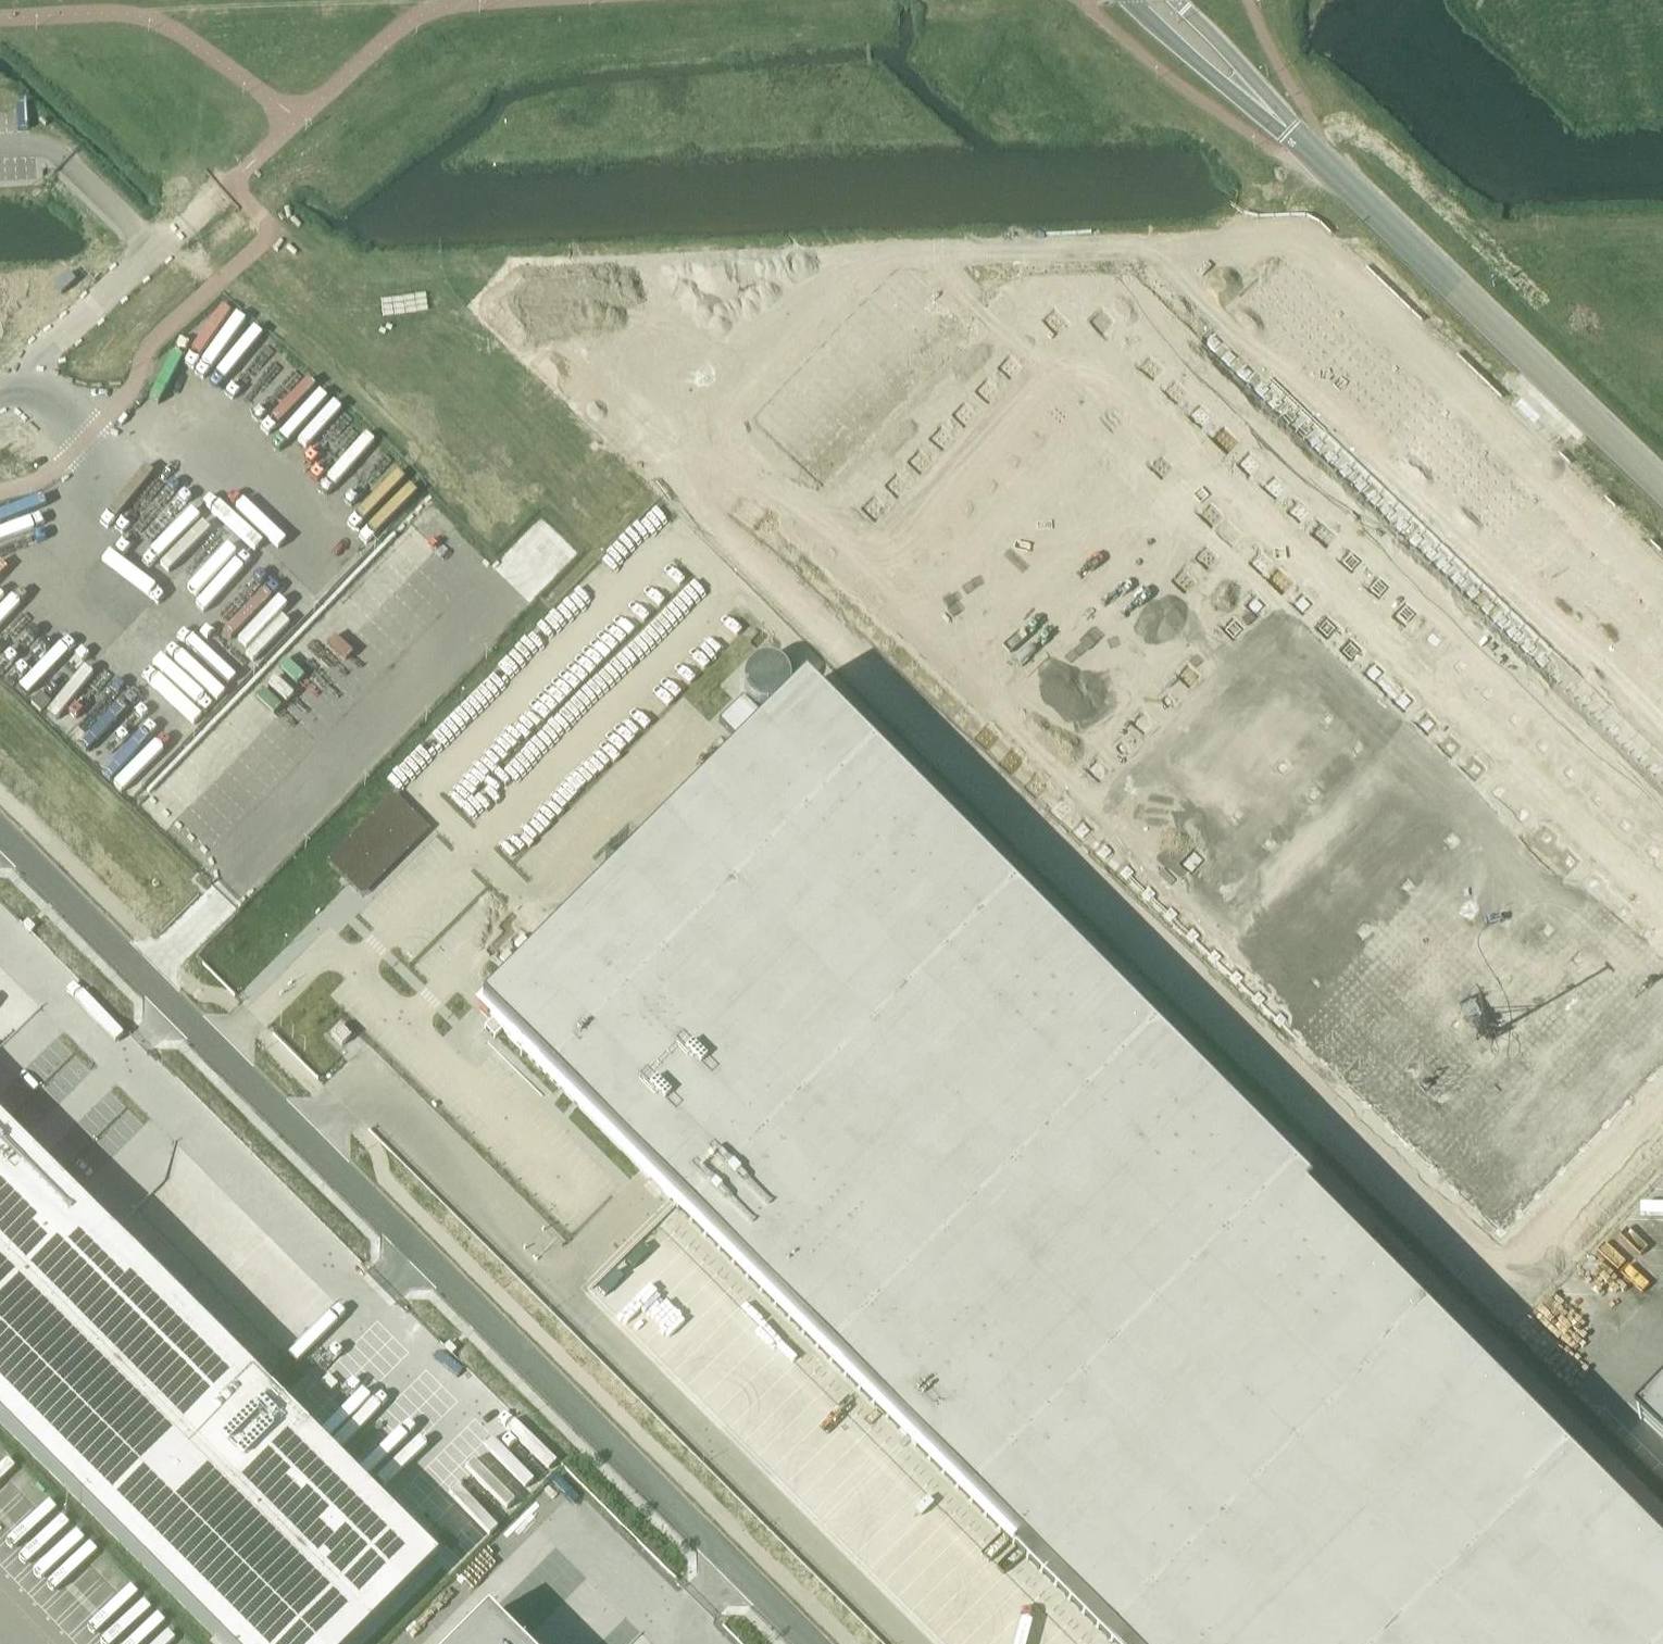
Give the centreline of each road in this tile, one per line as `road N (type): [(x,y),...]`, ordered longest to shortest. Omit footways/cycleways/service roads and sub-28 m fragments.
road 1 (unclassified): [(812,1643),(0,836)]
road 2 (unclassified): [(1489,315),(1257,105)]
road 3 (unclassified): [(1489,315),(1662,483)]
road 4 (unclassified): [(0,392),(155,251)]
road 5 (unclassified): [(1131,0),(1257,105)]
road 6 (unclassified): [(1257,105),(1230,51),(1176,0)]

